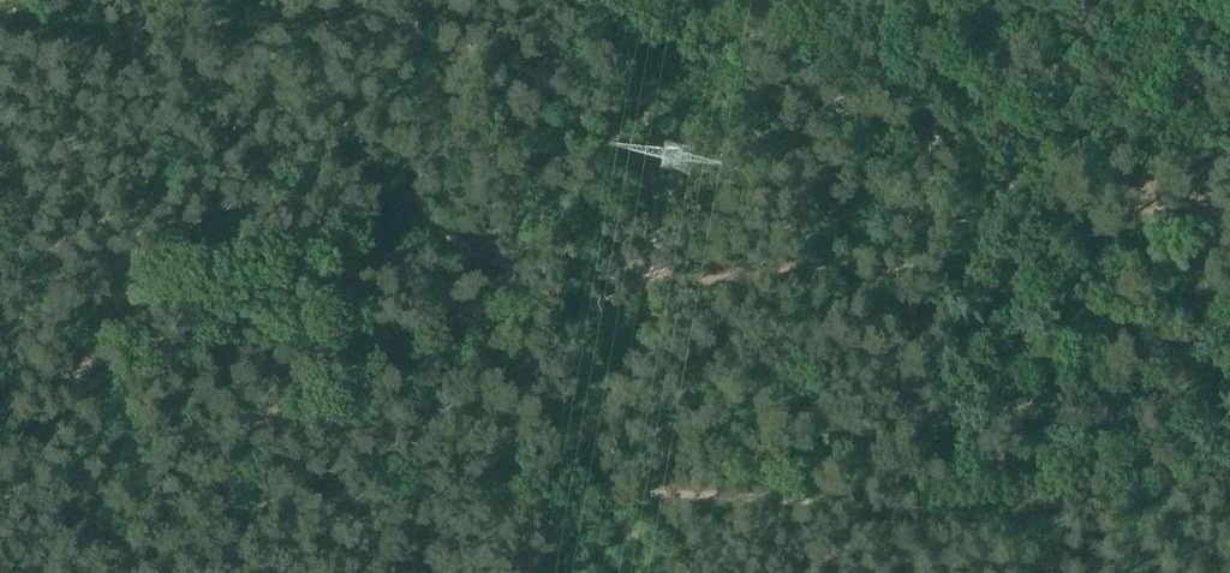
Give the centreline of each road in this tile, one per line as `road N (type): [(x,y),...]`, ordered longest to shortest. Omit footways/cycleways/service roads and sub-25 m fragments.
road 1 (track): [(1229,493),(574,498)]
road 2 (track): [(574,498),(181,500),(113,516)]

